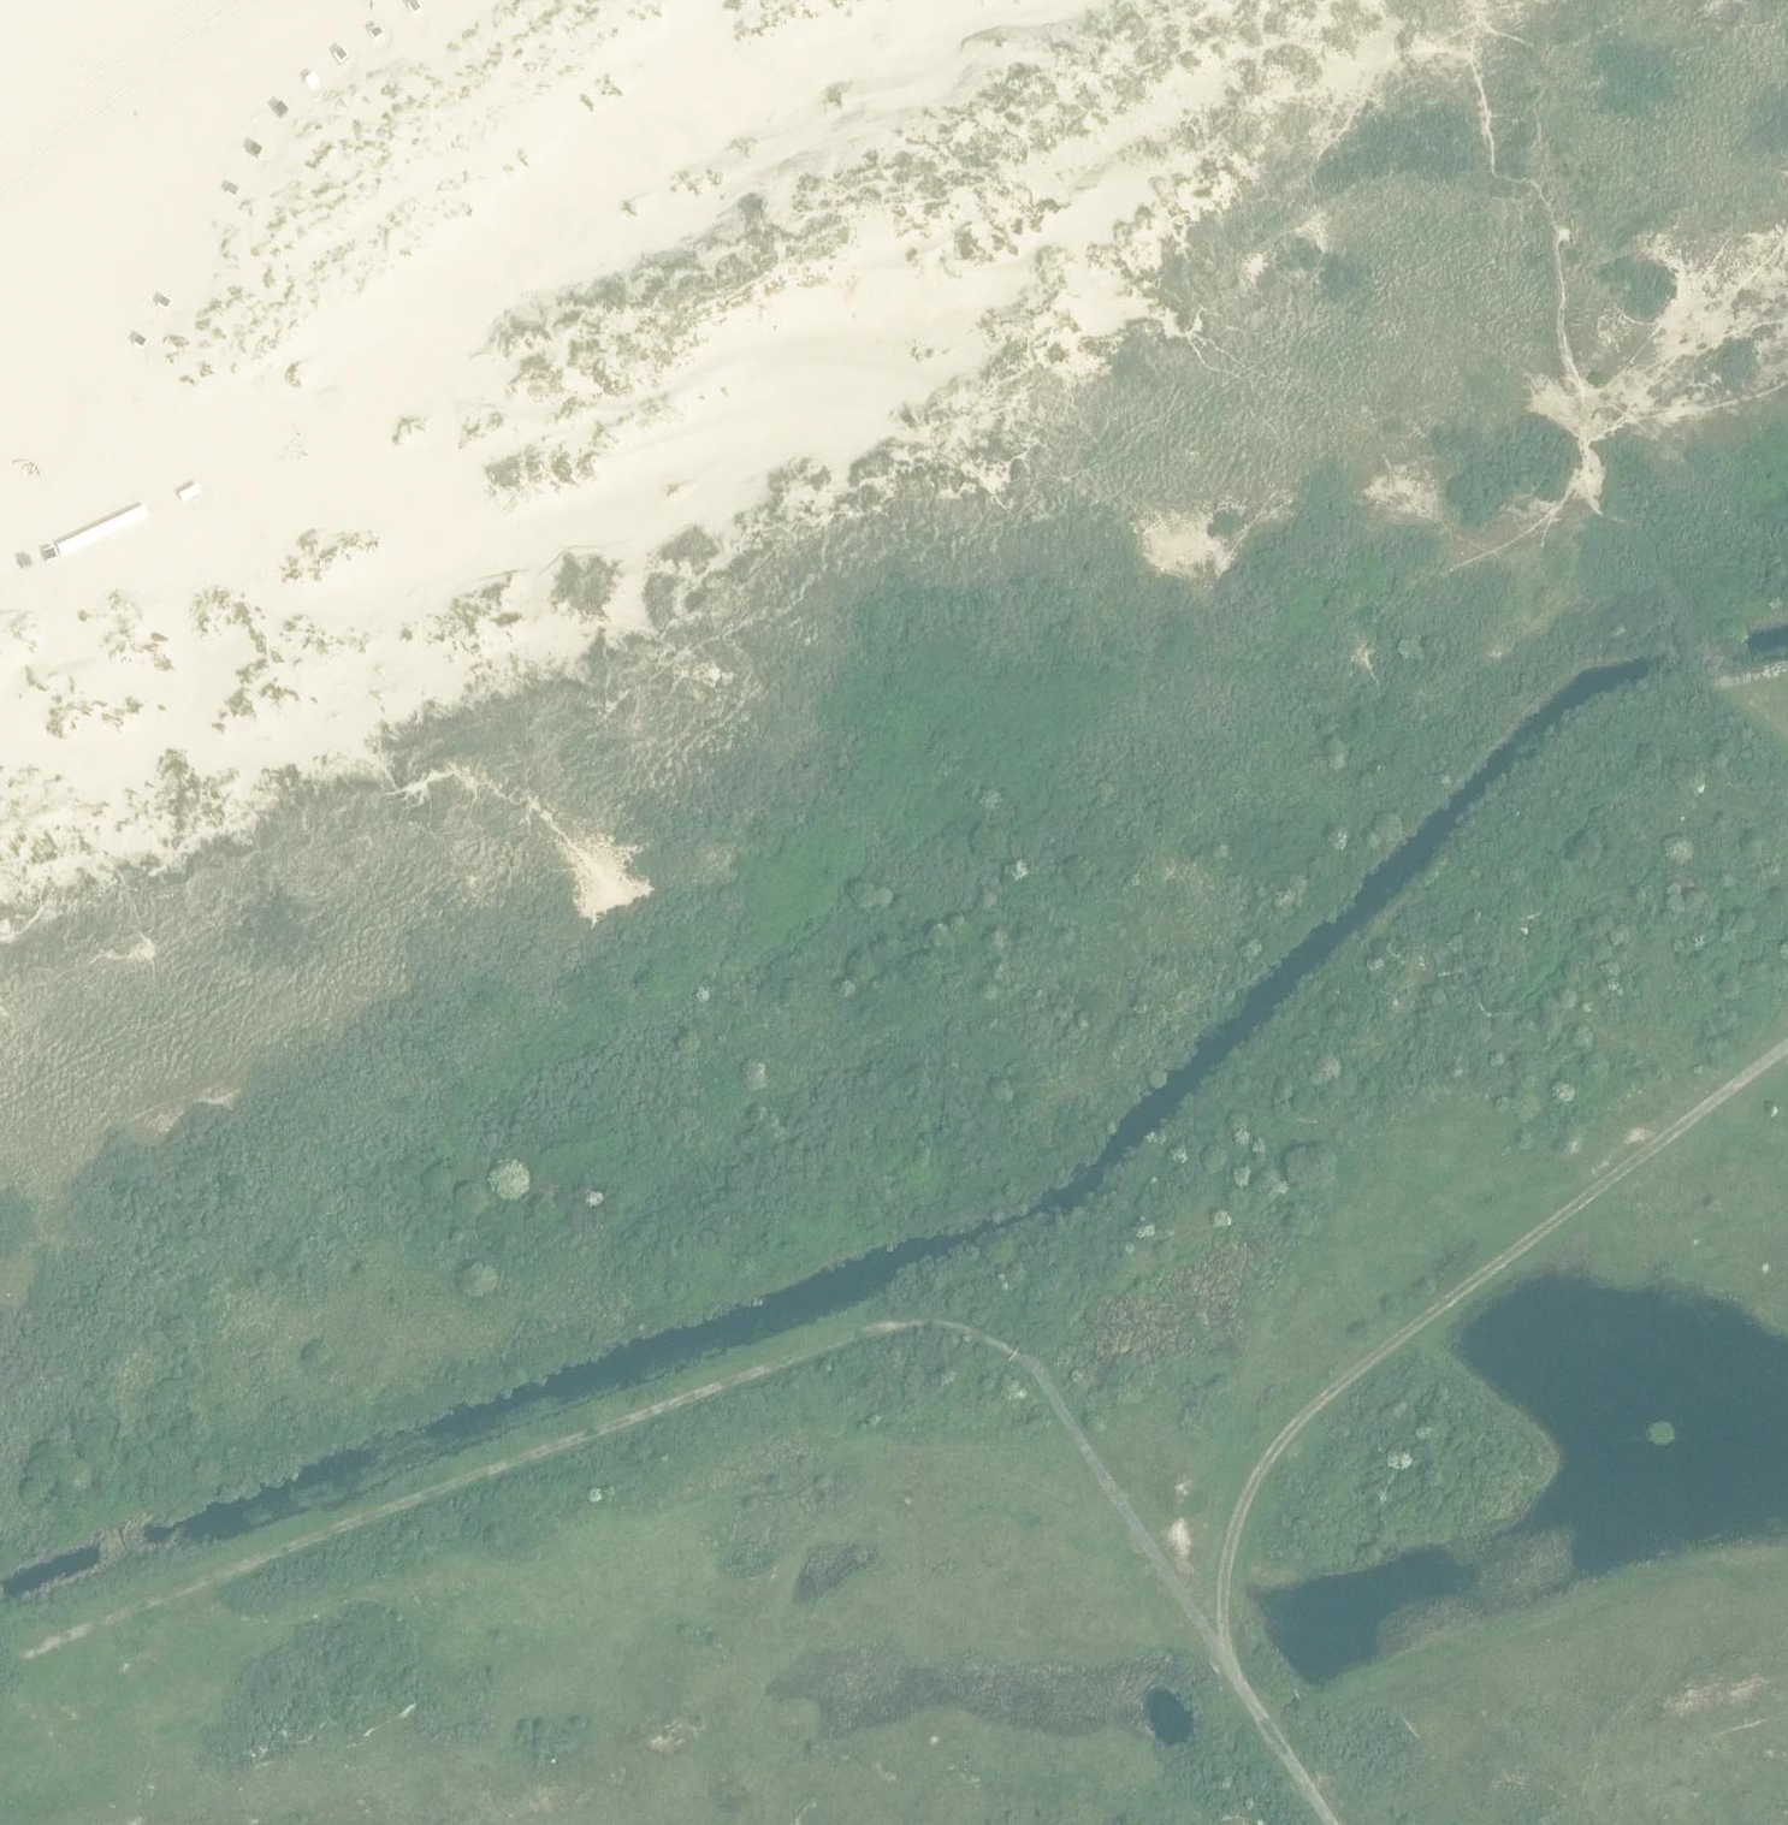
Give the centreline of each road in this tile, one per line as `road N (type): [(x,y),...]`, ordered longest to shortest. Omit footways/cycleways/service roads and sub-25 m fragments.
road 1 (track): [(1787,1049),(1297,1423),(1241,1509),(1225,1612),(1229,1664),(1334,1824)]

